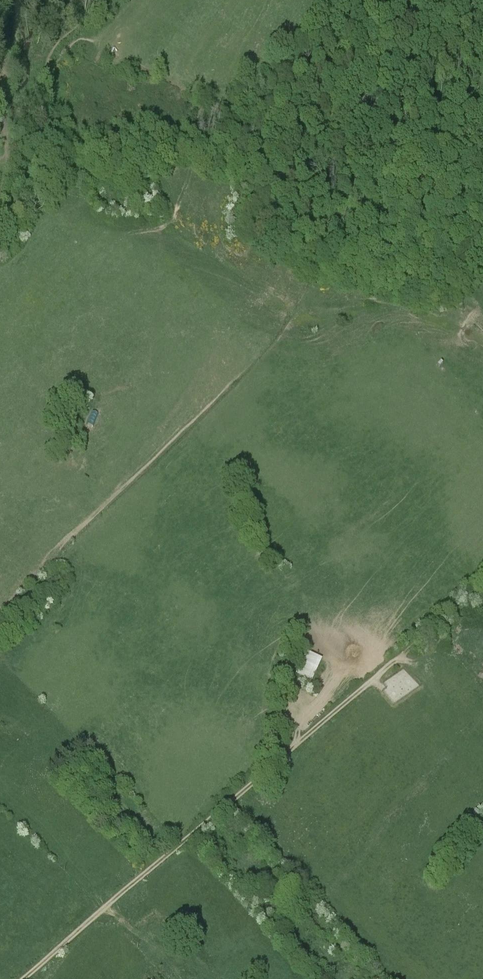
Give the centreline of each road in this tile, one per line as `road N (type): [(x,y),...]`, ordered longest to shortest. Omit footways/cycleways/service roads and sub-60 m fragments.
road 1 (track): [(22,978),(451,611)]

